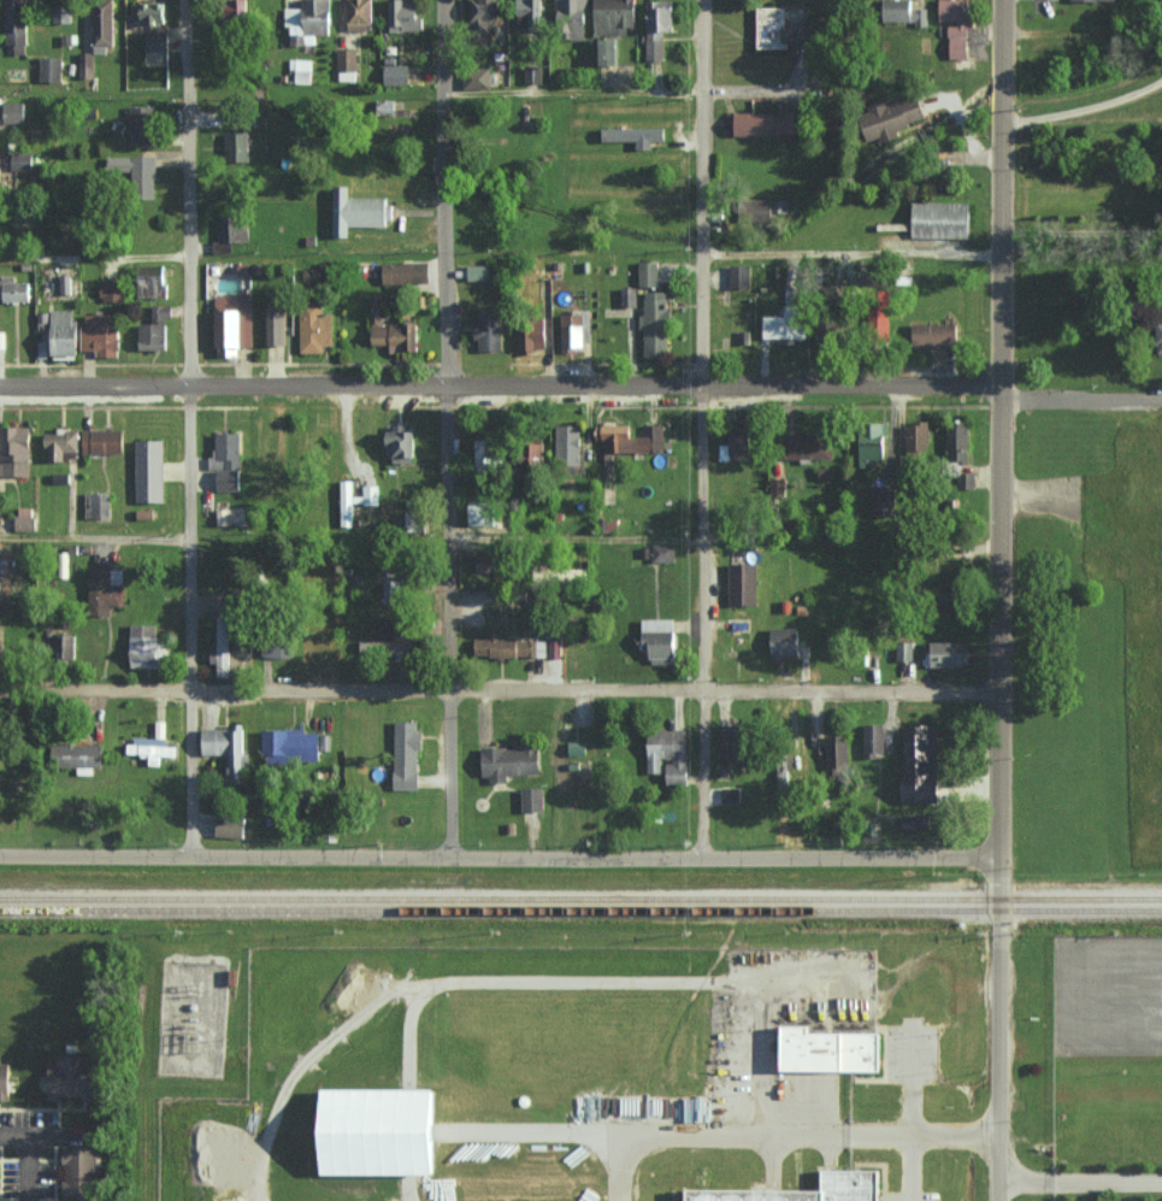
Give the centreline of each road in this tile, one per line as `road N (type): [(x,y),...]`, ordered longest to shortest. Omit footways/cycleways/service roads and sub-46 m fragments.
road 1 (residential): [(999,1200),(1001,0)]
road 2 (residential): [(1161,399),(1022,399),(974,384),(0,385)]
road 3 (residential): [(0,689),(1001,689)]
road 4 (residential): [(999,855),(0,855)]
road 5 (residential): [(447,856),(440,0)]
road 6 (residential): [(700,856),(700,0)]
road 7 (residential): [(190,855),(184,0)]
road 8 (residential): [(1161,1191),(999,1193)]

